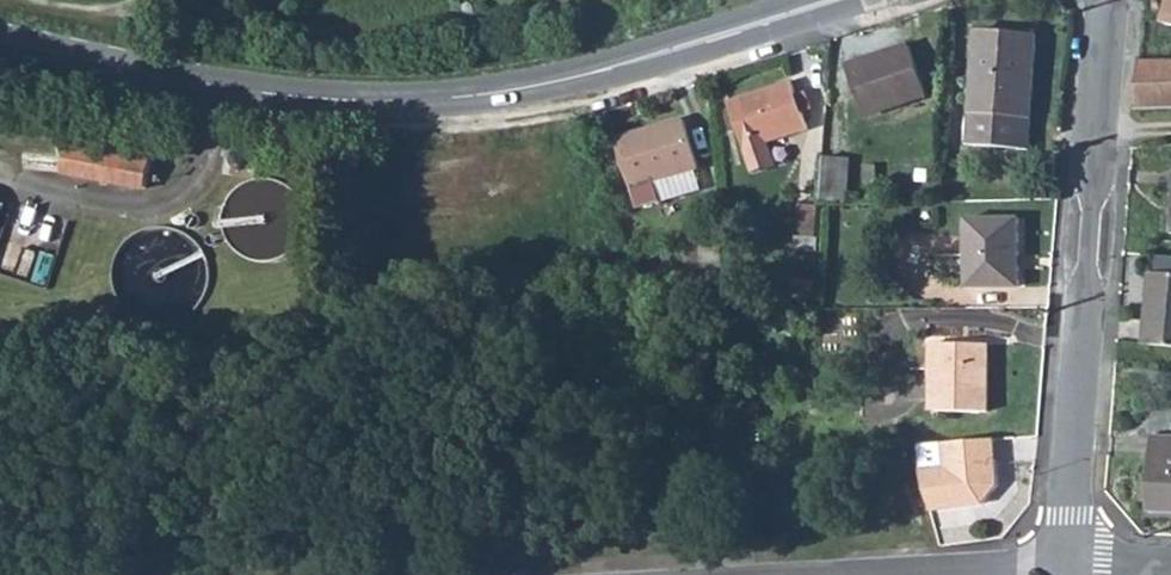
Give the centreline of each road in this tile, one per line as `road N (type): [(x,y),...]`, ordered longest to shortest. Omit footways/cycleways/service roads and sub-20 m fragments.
road 1 (secondary): [(847,0),(529,86),(440,99),(267,91),(0,39)]
road 2 (tertiary): [(1064,566),(1108,0)]
road 3 (residential): [(1064,566),(890,567)]

